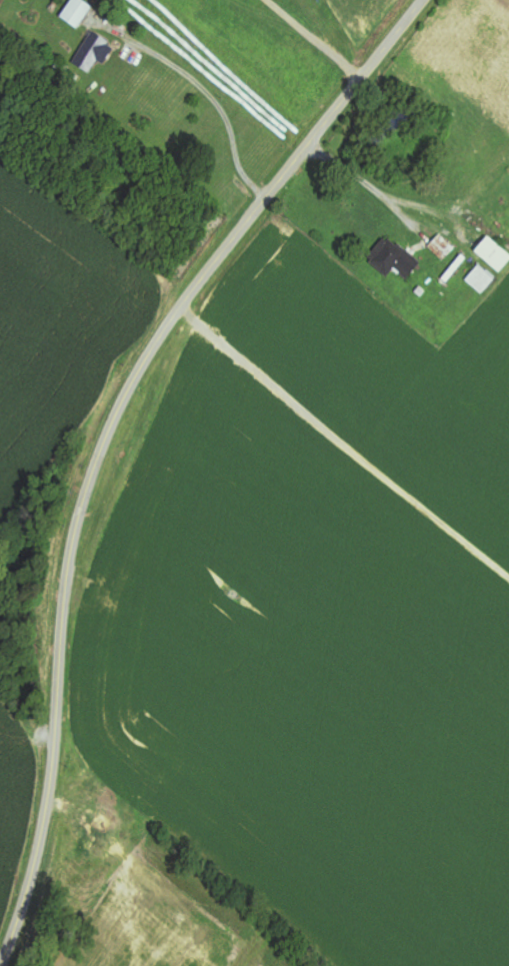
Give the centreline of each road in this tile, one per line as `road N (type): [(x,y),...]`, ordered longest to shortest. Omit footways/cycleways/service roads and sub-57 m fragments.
road 1 (tertiary): [(1,965),(45,818),(67,585),(110,430),(188,295),(424,0)]
road 2 (residential): [(362,78),(267,0)]

